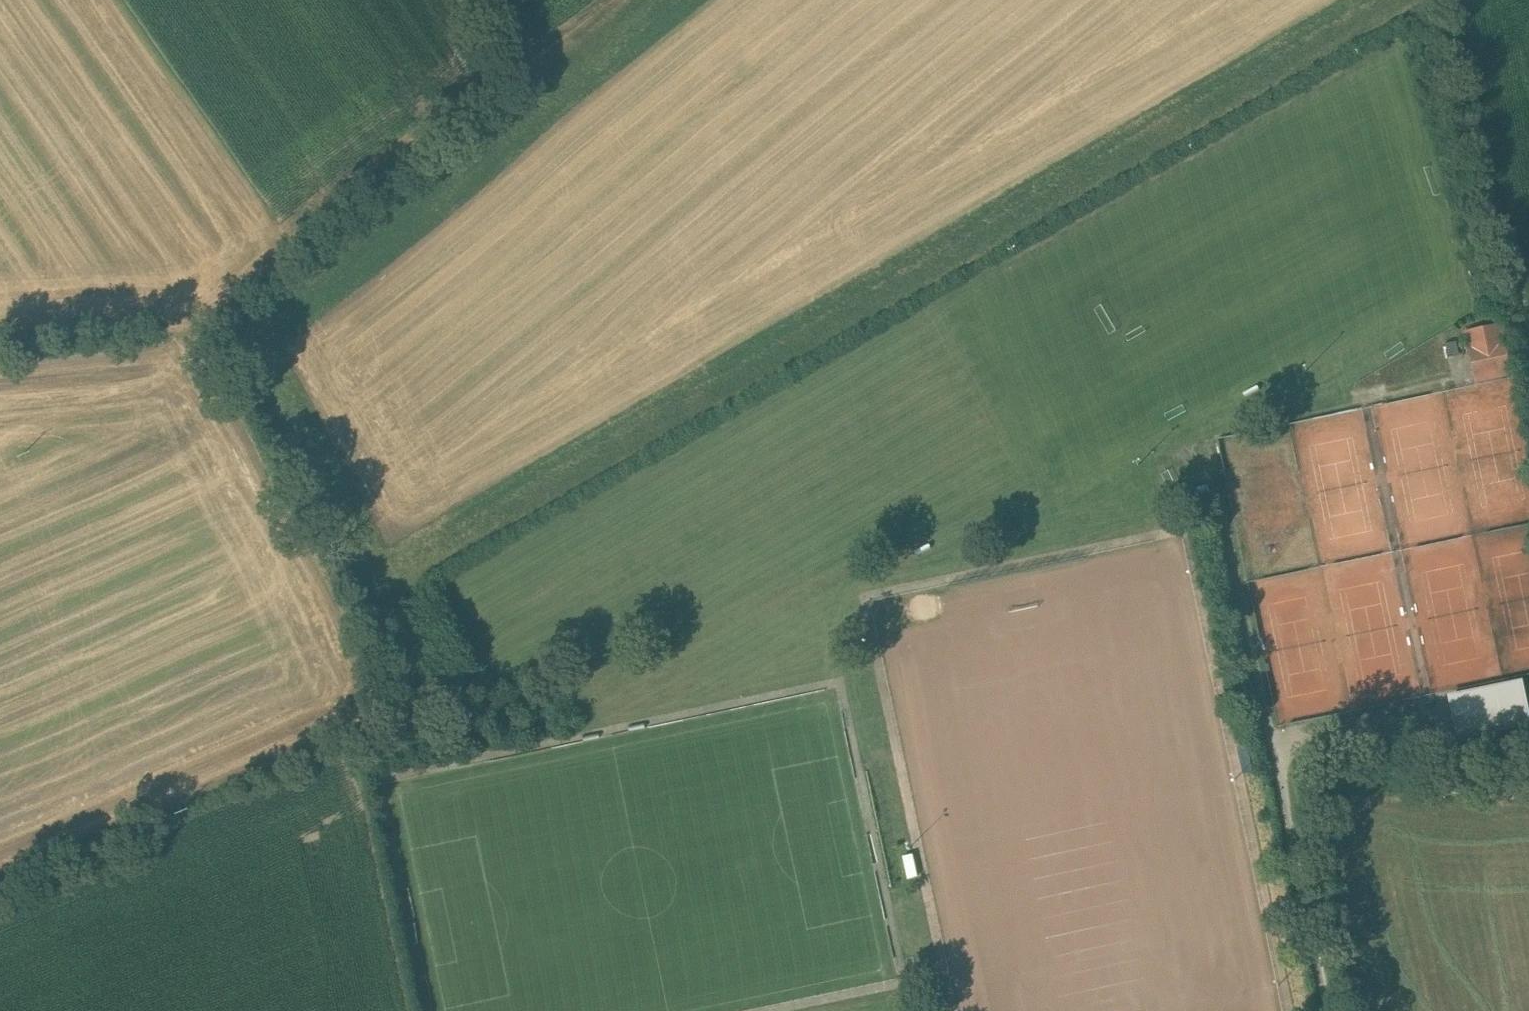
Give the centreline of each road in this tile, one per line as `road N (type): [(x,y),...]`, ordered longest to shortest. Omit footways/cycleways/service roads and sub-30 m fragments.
road 1 (track): [(1327,1010),(1234,575)]
road 2 (track): [(284,242),(472,94),(542,55),(613,0)]

